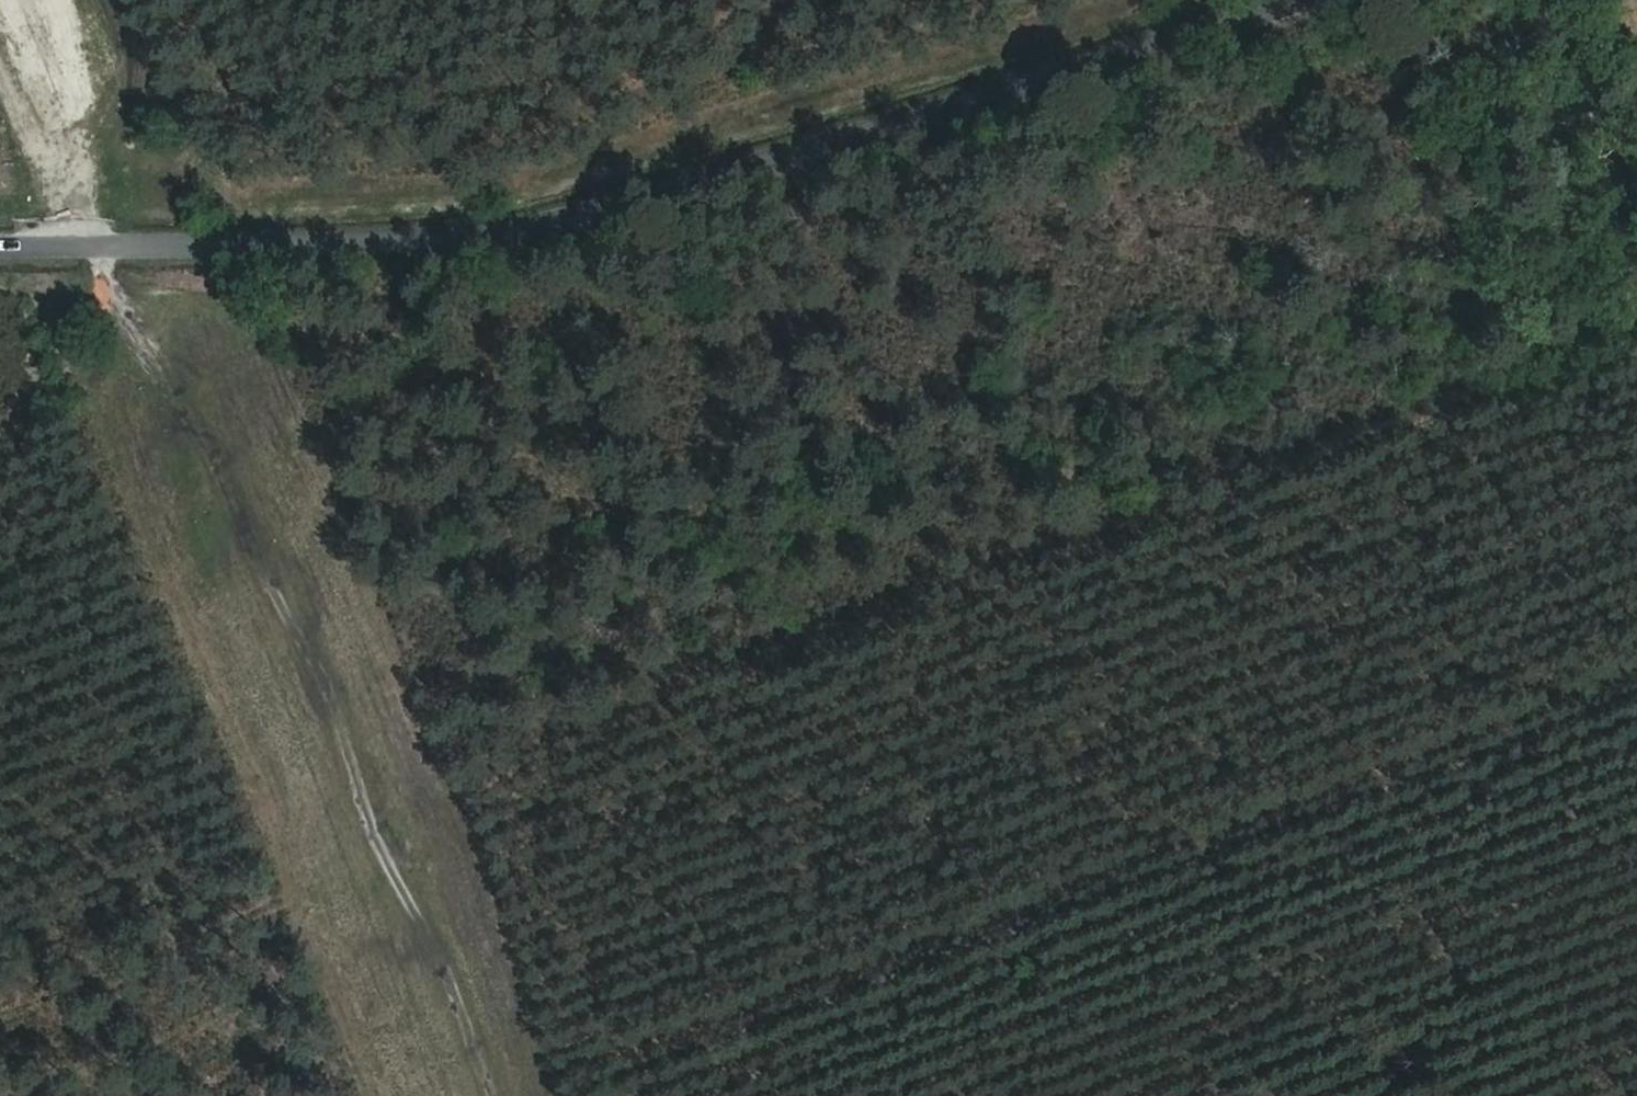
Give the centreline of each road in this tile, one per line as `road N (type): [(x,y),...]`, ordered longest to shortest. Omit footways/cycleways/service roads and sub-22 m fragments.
road 1 (tertiary): [(0,247),(407,244),(545,232),(1313,0)]
road 2 (track): [(43,0),(349,735),(466,1095)]
road 3 (track): [(1636,254),(1542,0)]

